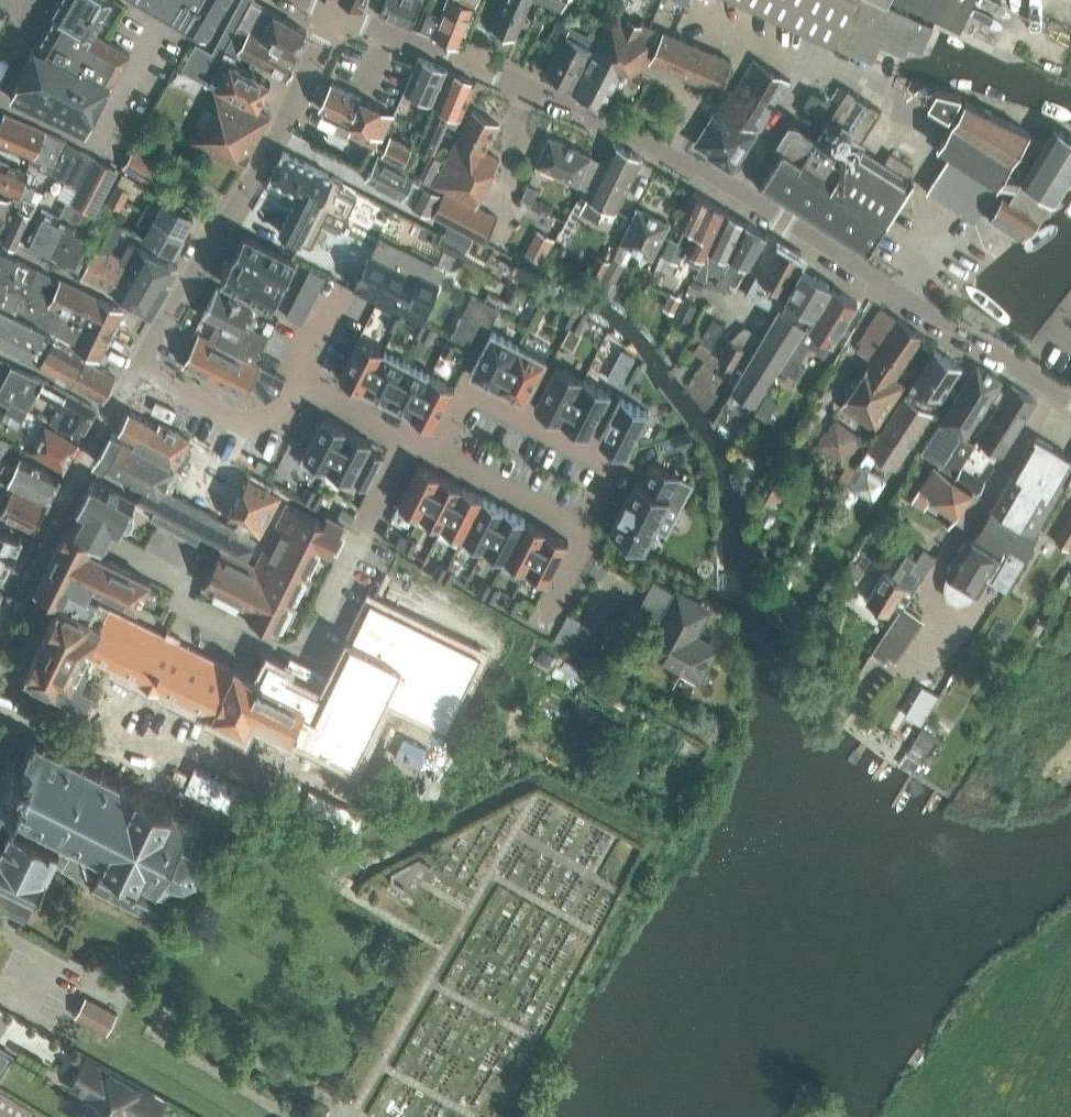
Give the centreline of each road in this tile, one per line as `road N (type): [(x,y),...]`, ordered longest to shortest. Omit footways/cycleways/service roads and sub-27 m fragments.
road 1 (residential): [(295,380),(581,526),(587,541),(542,627)]
road 2 (residential): [(840,258),(668,154),(471,63)]
road 3 (residential): [(135,368),(255,172),(338,11)]
road 4 (residential): [(0,634),(135,368)]
road 5 (unclassified): [(1070,403),(840,258)]
road 6 (residential): [(135,368),(266,435),(295,380)]
road 7 (residential): [(471,63),(338,11)]

